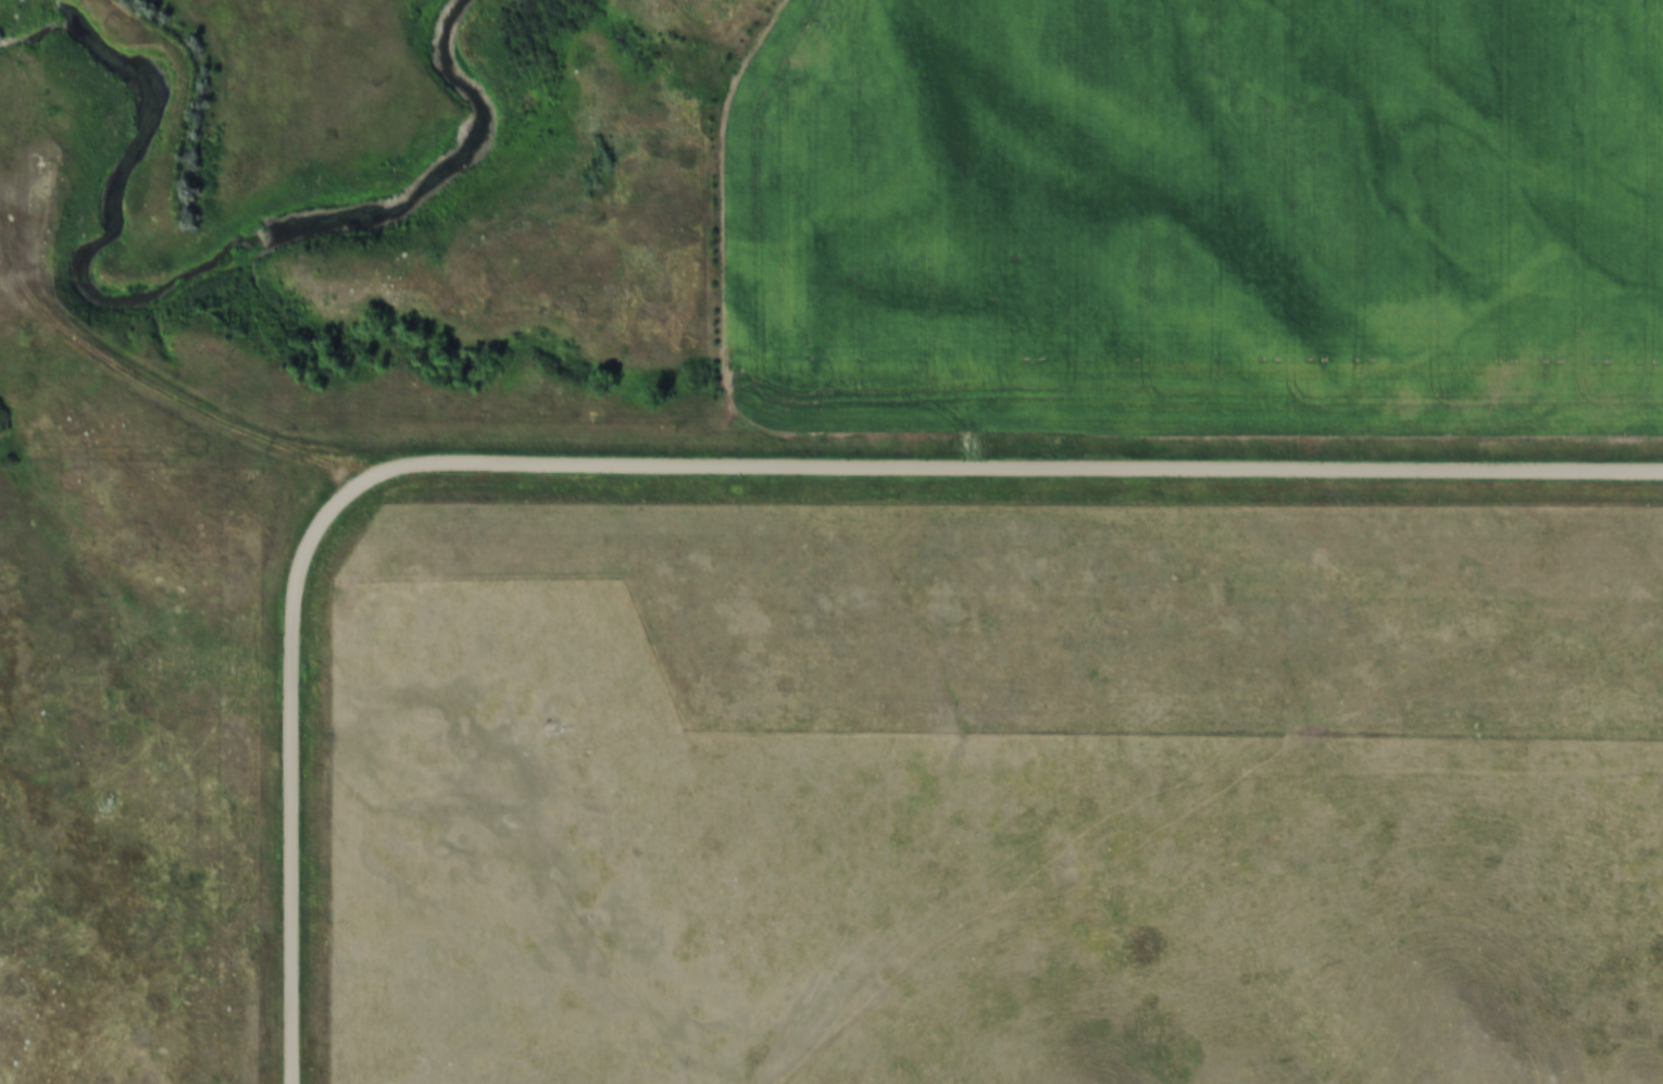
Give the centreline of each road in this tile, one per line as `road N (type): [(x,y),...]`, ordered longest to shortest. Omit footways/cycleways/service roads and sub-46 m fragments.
road 1 (residential): [(1662,471),(405,468),(362,481),(342,508)]
road 2 (residential): [(342,508),(305,570),(297,640),(295,1083)]

